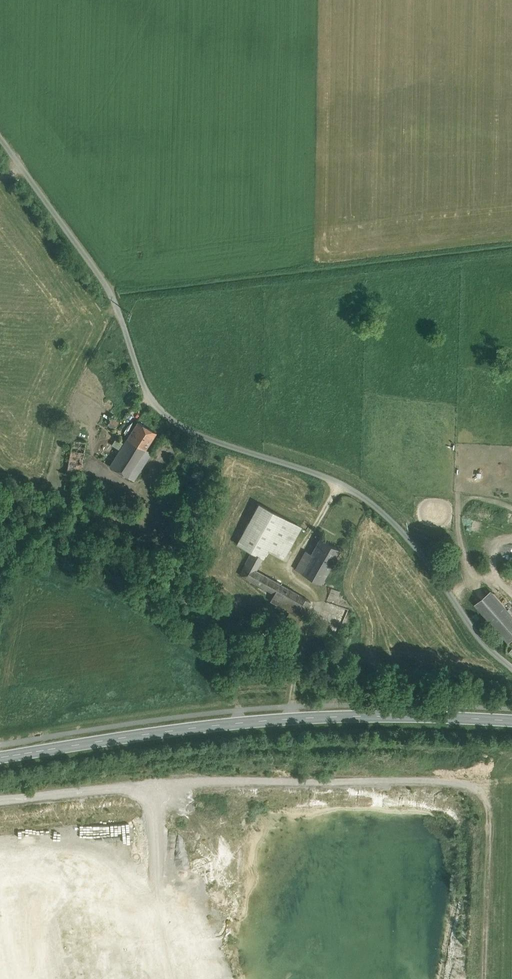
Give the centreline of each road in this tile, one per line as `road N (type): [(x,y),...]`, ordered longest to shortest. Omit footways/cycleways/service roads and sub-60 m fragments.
road 1 (track): [(0,133),(107,283),(159,407),(215,442),(317,473),(377,506),(511,669)]
road 2 (tertiary): [(0,757),(277,720),(511,722)]

